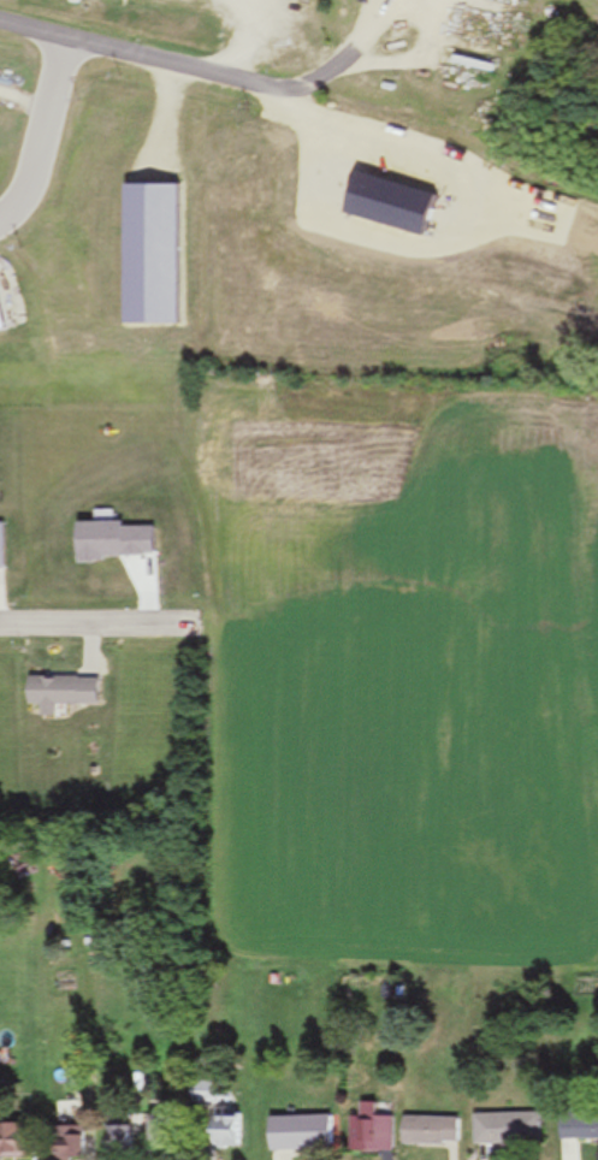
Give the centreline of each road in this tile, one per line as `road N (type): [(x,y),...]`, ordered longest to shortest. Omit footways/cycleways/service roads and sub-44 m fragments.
road 1 (residential): [(0,18),(294,90)]
road 2 (residential): [(0,209),(26,173),(69,34)]
road 3 (residential): [(0,627),(189,625)]

